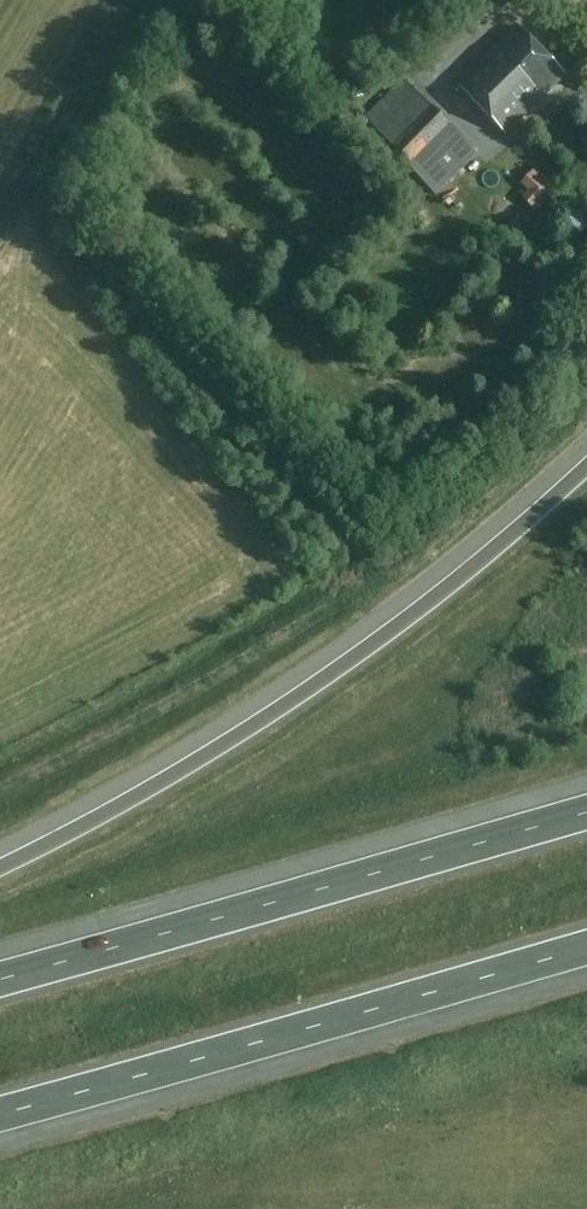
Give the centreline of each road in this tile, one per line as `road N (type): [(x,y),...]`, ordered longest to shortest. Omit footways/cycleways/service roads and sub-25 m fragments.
road 1 (motorway): [(586,467),(432,602),(288,705),(0,871)]
road 2 (motorway): [(0,1115),(586,948)]
road 3 (motorway): [(586,814),(0,981)]

